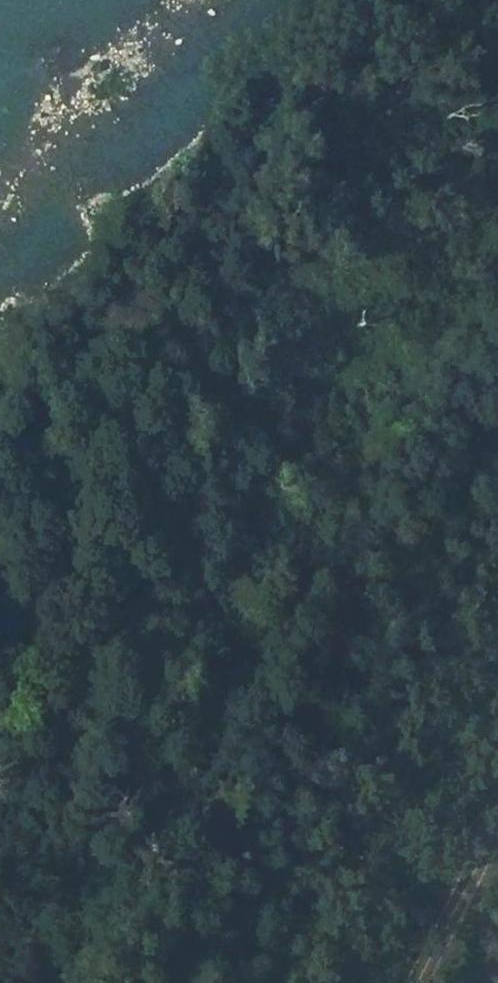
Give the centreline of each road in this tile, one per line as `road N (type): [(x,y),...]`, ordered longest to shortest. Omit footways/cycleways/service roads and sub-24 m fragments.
road 1 (track): [(423,982),(497,835)]

